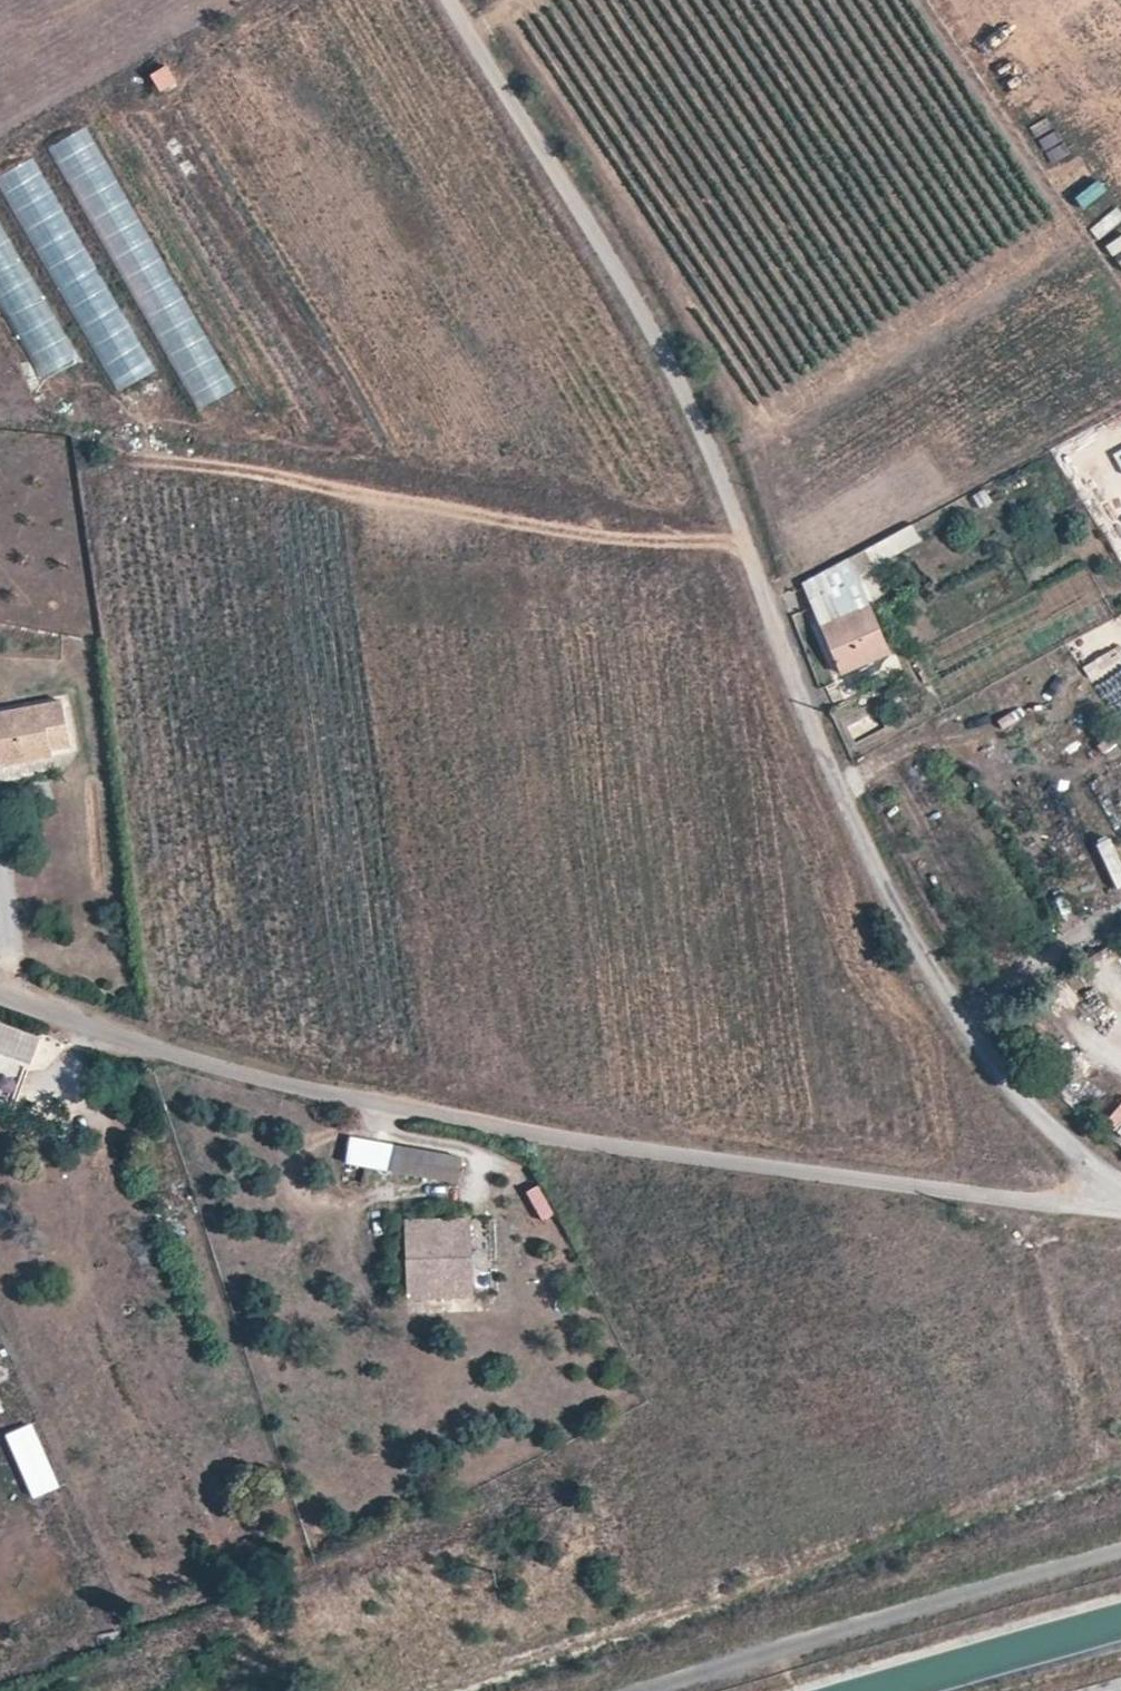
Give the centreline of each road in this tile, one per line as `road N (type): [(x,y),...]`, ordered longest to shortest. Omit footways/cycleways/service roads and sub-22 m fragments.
road 1 (unclassified): [(1120,1212),(397,1115),(144,1047),(0,996)]
road 2 (track): [(1120,1551),(650,1690)]

